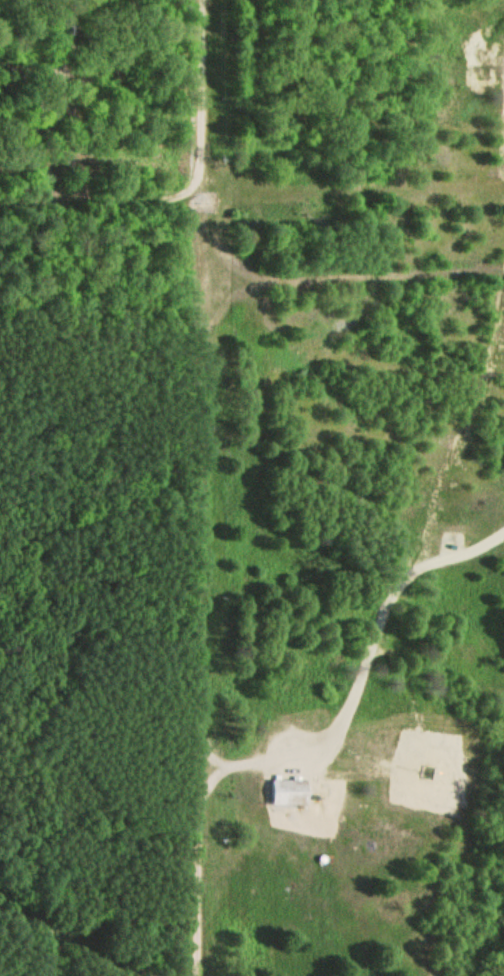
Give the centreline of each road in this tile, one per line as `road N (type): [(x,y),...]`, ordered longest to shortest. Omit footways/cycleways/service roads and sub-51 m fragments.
road 1 (track): [(201,975),(199,0)]
road 2 (track): [(204,423),(240,480),(299,487),(362,513),(390,539),(390,567),(377,656),(351,712),(325,740),(272,766),(238,772),(201,765)]
road 3 (residential): [(204,317),(269,280),(503,270)]
road 4 (residential): [(196,199),(0,201)]
road 5 (track): [(152,975),(100,961),(0,900)]

